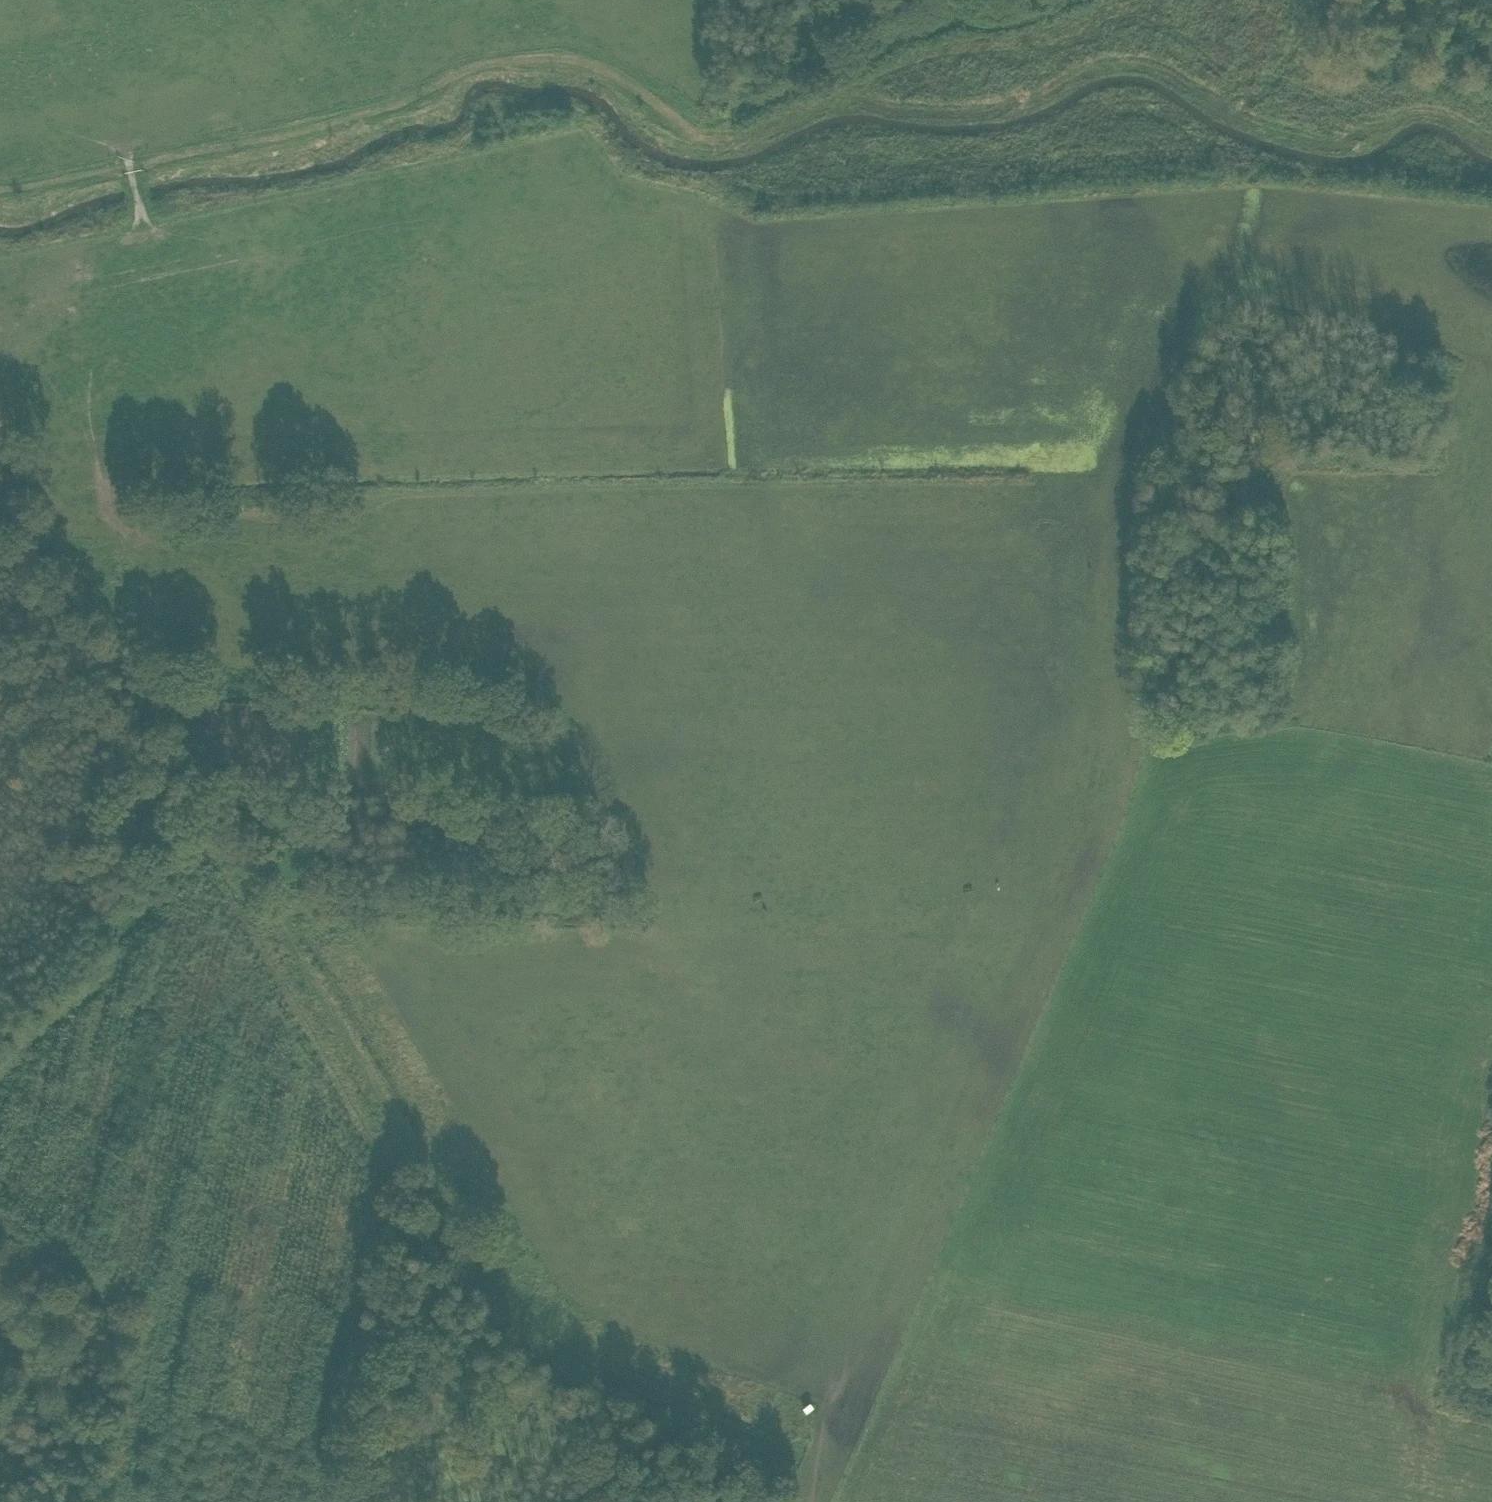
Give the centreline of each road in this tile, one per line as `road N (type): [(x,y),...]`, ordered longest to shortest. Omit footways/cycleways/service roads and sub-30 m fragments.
road 1 (track): [(804,1459),(579,1374),(520,1325),(271,909)]
road 2 (track): [(271,909),(0,430)]
road 3 (track): [(271,909),(623,914)]

